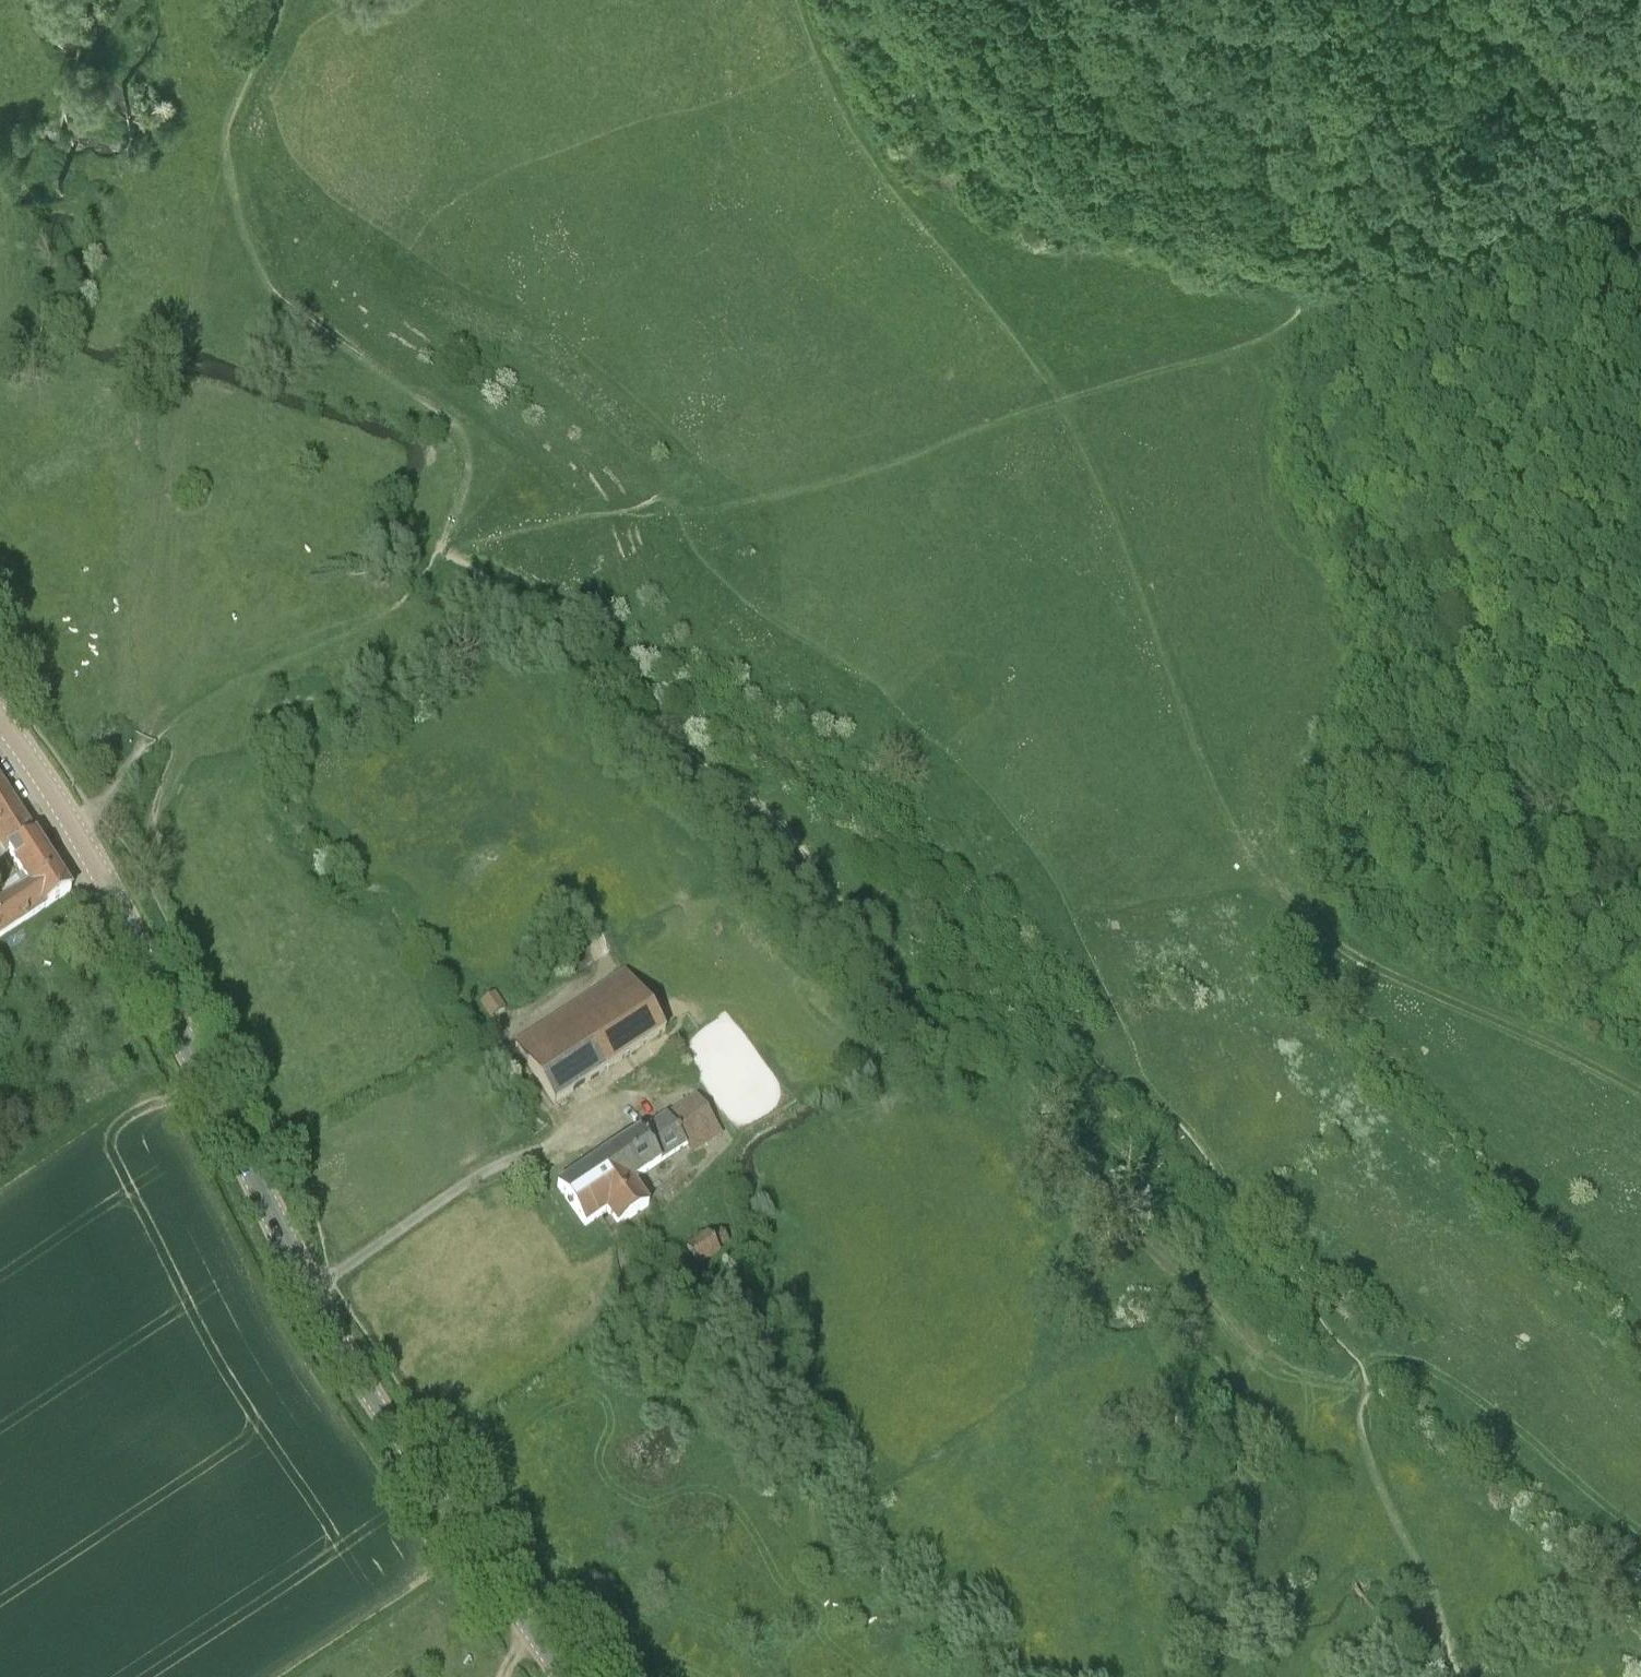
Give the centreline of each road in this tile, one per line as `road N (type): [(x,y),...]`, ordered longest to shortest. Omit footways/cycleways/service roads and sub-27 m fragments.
road 1 (tertiary): [(562,1676),(353,1366),(115,899),(0,719)]

